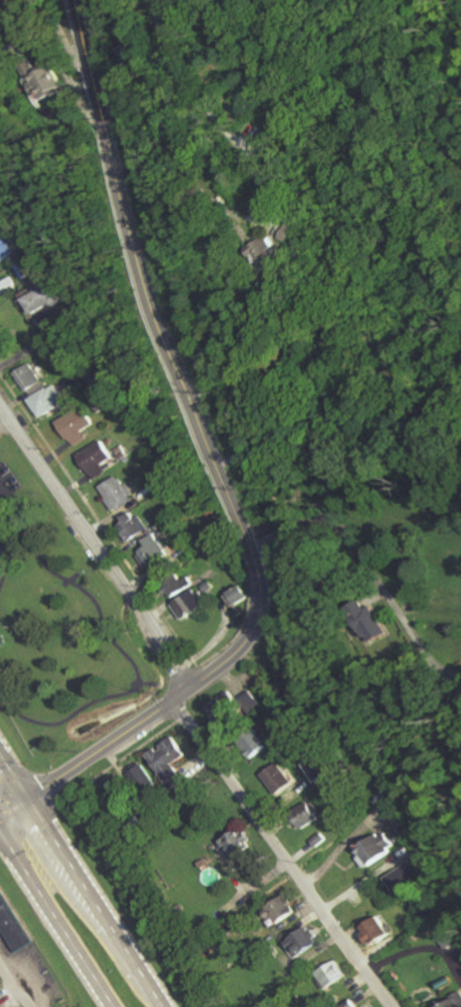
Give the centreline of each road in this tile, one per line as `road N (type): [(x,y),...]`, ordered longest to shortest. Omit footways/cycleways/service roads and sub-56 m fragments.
road 1 (tertiary): [(182,694),(242,644),(256,607),(256,569),(154,324),(70,0)]
road 2 (residential): [(388,1006),(172,700)]
road 3 (residential): [(0,408),(137,602),(182,694)]
road 4 (trunk): [(147,986),(32,797)]
road 5 (tertiary): [(172,700),(0,820)]
road 6 (trunk): [(0,832),(111,1006)]

